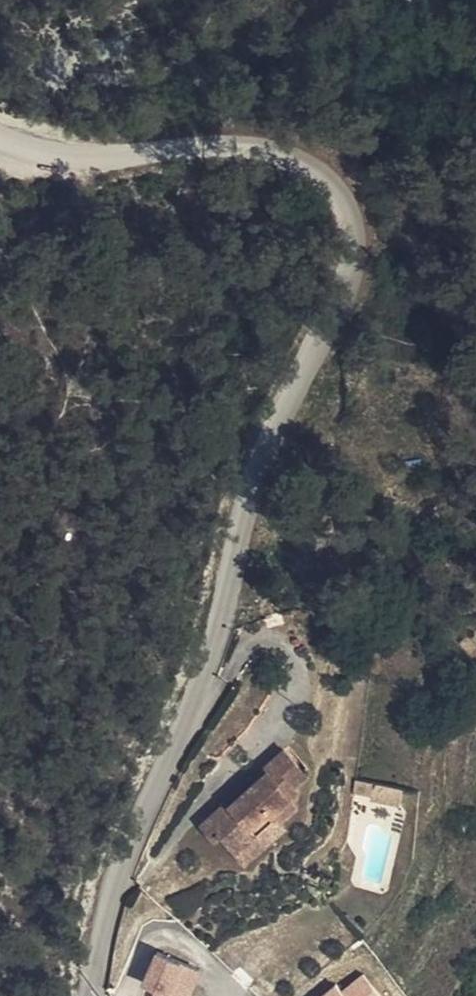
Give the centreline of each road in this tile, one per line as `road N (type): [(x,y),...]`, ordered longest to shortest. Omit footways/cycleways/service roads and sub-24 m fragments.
road 1 (residential): [(0,139),(47,154),(235,138),(286,153),(360,210),(357,273),(251,498),(232,643),(168,766),(110,907),(86,995)]

